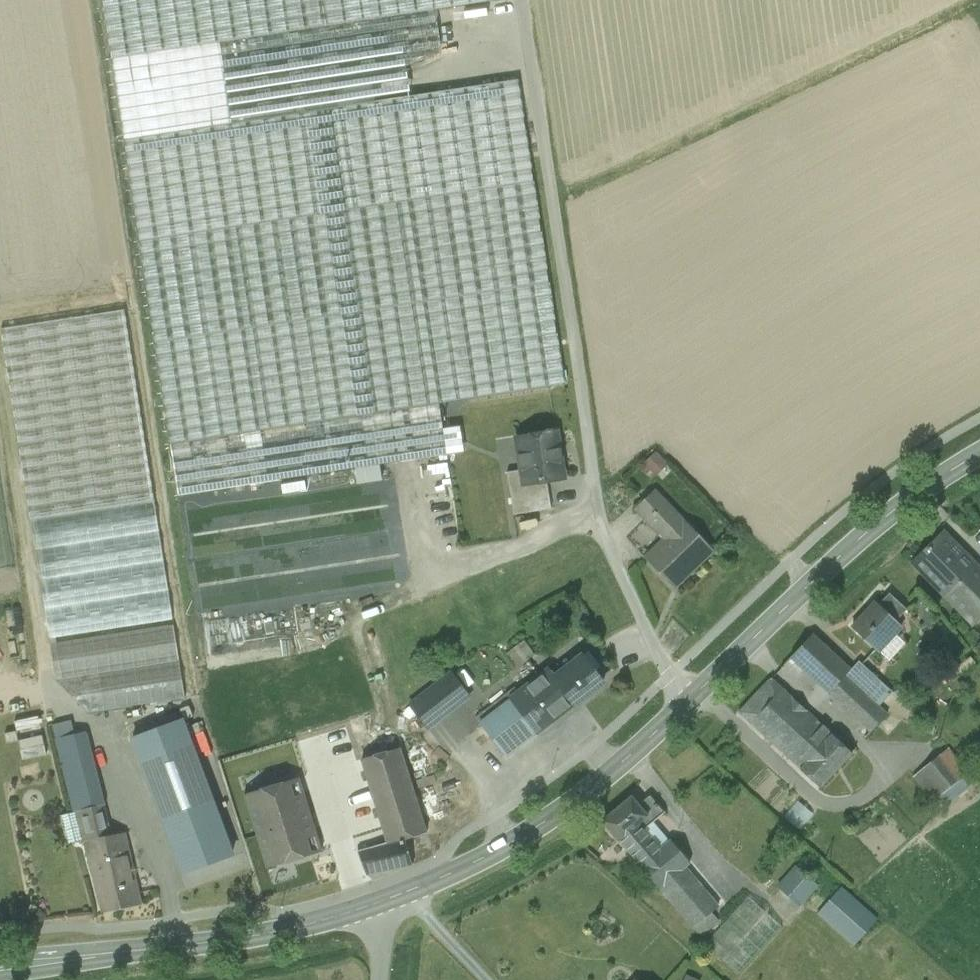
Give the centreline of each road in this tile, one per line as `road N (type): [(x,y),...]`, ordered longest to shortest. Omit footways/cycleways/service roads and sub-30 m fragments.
road 1 (tertiary): [(0,966),(285,930),(403,894),(497,851),(629,757),(855,541),(979,453)]
road 2 (track): [(519,0),(589,489),(666,679)]

